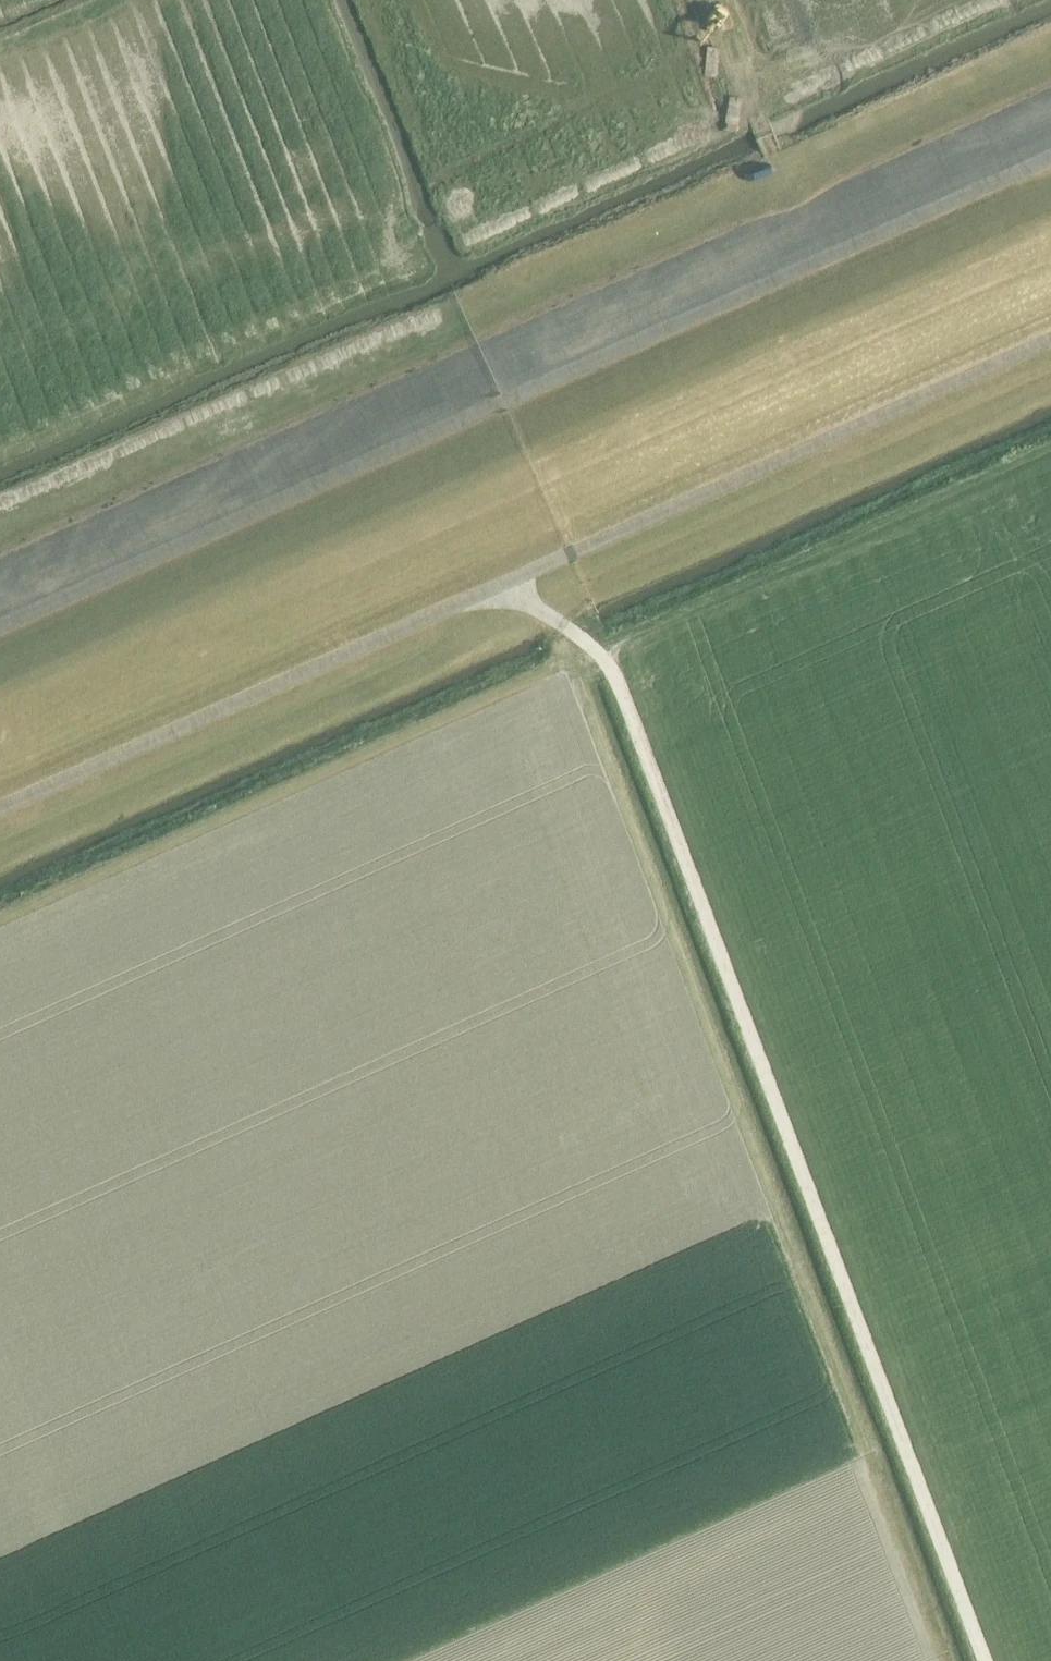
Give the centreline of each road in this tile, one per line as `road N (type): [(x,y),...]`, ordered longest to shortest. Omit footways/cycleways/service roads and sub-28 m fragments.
road 1 (track): [(985,1660),(615,674),(590,648),(496,586)]
road 2 (track): [(0,624),(1050,156)]
road 3 (track): [(79,1660),(0,1456)]

